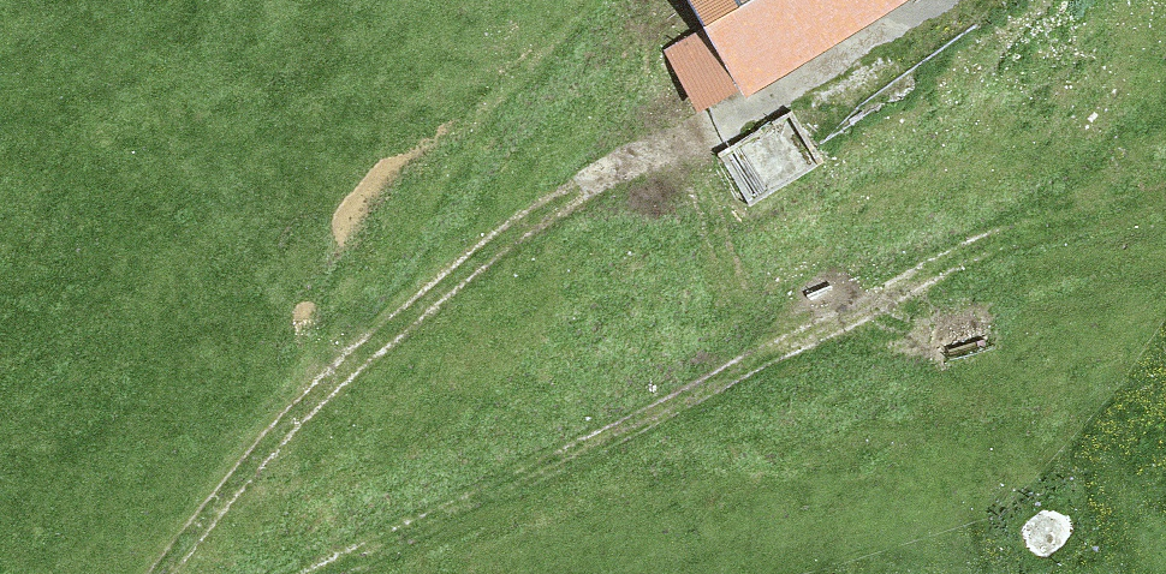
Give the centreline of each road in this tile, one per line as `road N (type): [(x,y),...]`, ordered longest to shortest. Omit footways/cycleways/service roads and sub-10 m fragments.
road 1 (track): [(167,573),(290,426),(496,249),(623,169),(721,130),(956,0)]
road 2 (track): [(338,573),(624,439),(962,261)]
road 3 (track): [(962,261),(1165,97)]
road 4 (track): [(962,261),(1165,199)]

